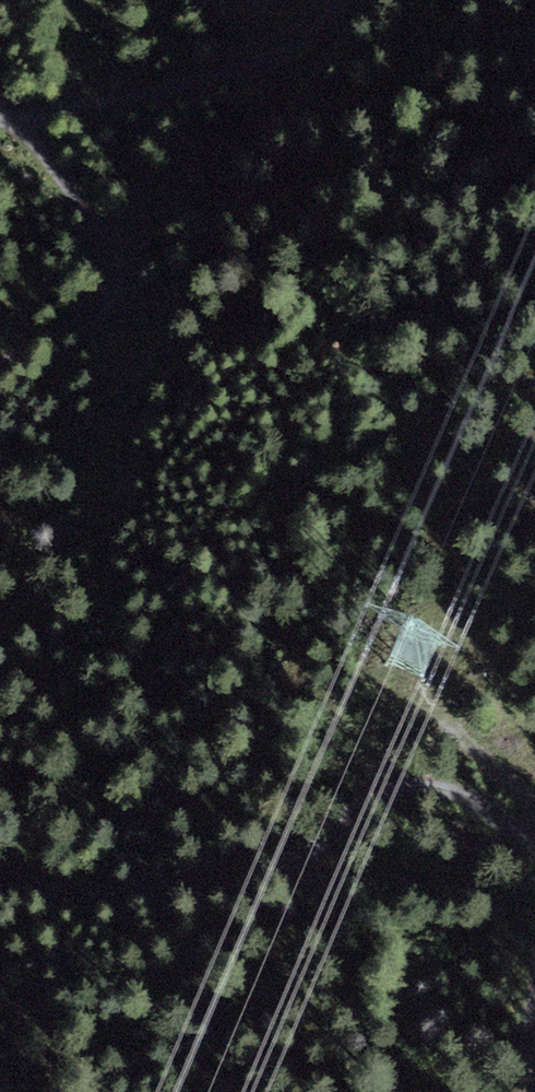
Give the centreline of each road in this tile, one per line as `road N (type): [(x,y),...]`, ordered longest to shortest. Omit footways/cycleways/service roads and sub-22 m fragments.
road 1 (track): [(0,879),(129,891),(245,871),(310,853),(387,792),(408,787),(462,796),(534,842)]
road 2 (track): [(342,0),(260,60),(182,84),(0,115)]
road 3 (track): [(19,115),(106,237),(120,276),(104,306),(0,367)]

